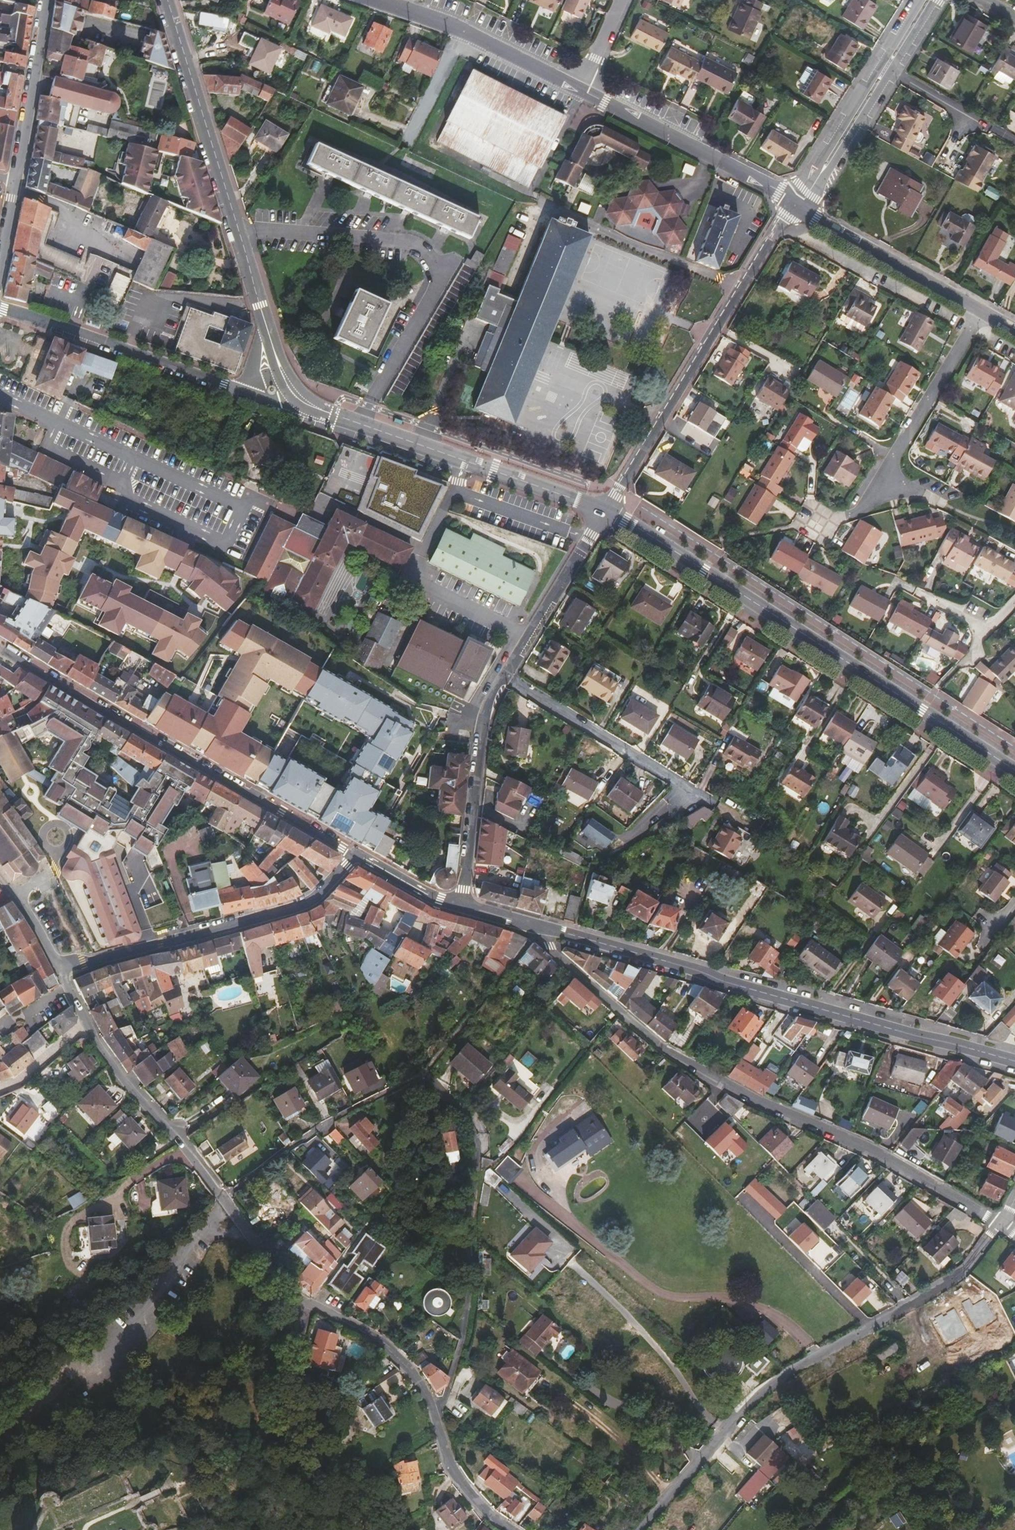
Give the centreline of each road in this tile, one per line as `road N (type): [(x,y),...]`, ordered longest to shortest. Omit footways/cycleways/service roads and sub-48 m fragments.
road 1 (residential): [(62,972),(109,1059),(292,1292),(375,1341),(408,1373),(436,1409),(452,1469),(510,1529)]
road 2 (residential): [(542,927),(566,963),(663,1047),(1001,1224)]
road 3 (secondary): [(1014,1062),(542,927)]
road 4 (secondary): [(1014,769),(604,511)]
road 5 (residential): [(1001,1224),(955,1280),(816,1355),(748,1405),(640,1529)]
road 6 (residential): [(459,906),(489,702),(604,511)]
road 7 (secondary): [(0,649),(355,855)]
road 8 (residential): [(604,511),(795,205)]
road 9 (secondary): [(167,0),(265,326)]
road 10 (secondary): [(296,394),(333,415),(604,511)]
road 11 (residential): [(355,855),(309,902),(62,972)]
road 12 (residential): [(243,392),(0,308)]
road 13 (residential): [(795,205),(809,202),(823,182),(934,0)]
road 14 (residential): [(582,90),(795,205)]
road 15 (residential): [(922,0),(795,205)]
road 16 (residential): [(863,508),(887,485),(895,457),(980,313)]
road 17 (residential): [(795,205),(980,313)]
road 18 (residential): [(404,8),(582,90)]
road 19 (residential): [(16,181),(47,0)]

